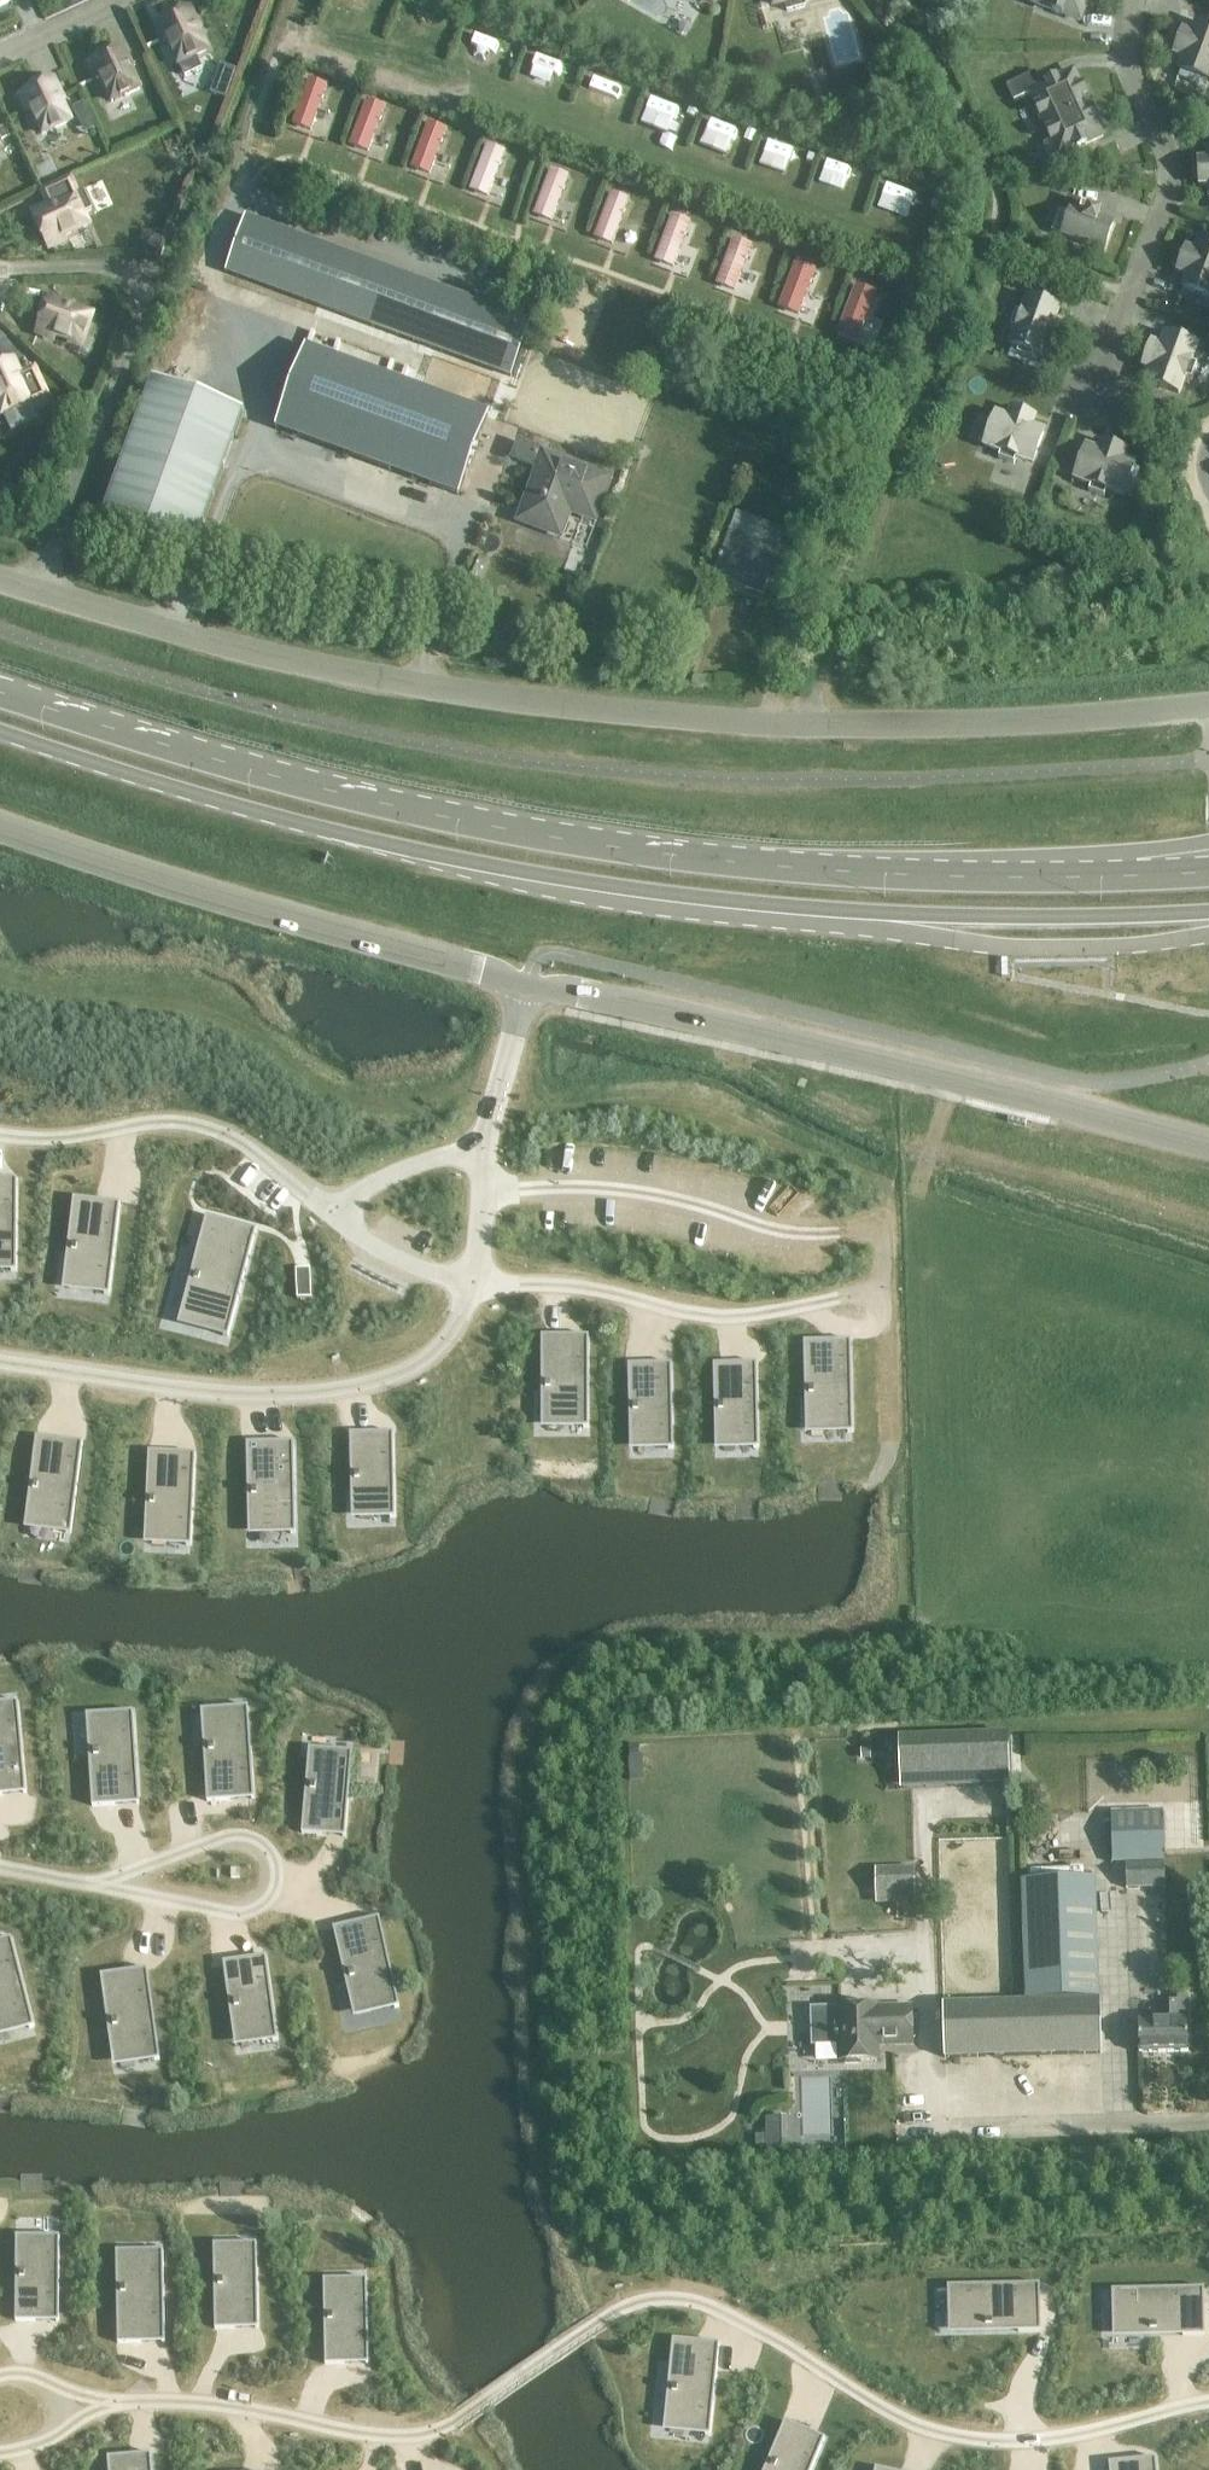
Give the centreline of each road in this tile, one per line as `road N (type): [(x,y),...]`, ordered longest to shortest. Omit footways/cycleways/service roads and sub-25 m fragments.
road 1 (tertiary): [(1208,1144),(733,1023),(528,987),(0,830)]
road 2 (primary): [(0,731),(268,815),(415,851),(650,891),(882,911),(1208,912)]
road 3 (primary): [(1208,871),(958,877),(560,839),(275,777),(0,694)]
road 4 (unclassified): [(1208,706),(808,728),(620,716),(285,663),(35,590)]
road 5 (track): [(795,1736),(809,1897),(798,2030),(806,2108),(826,2134),(950,2128)]
road 6 (unclassified): [(35,590),(147,301),(141,263),(35,274),(0,263)]
road 7 (unclassified): [(1092,394),(1150,241),(1145,152),(1125,99),(1130,29),(1142,0)]
road 8 (track): [(249,202),(257,148),(289,67),(303,53),(337,45)]
road 9 (unclassified): [(0,60),(133,0)]

